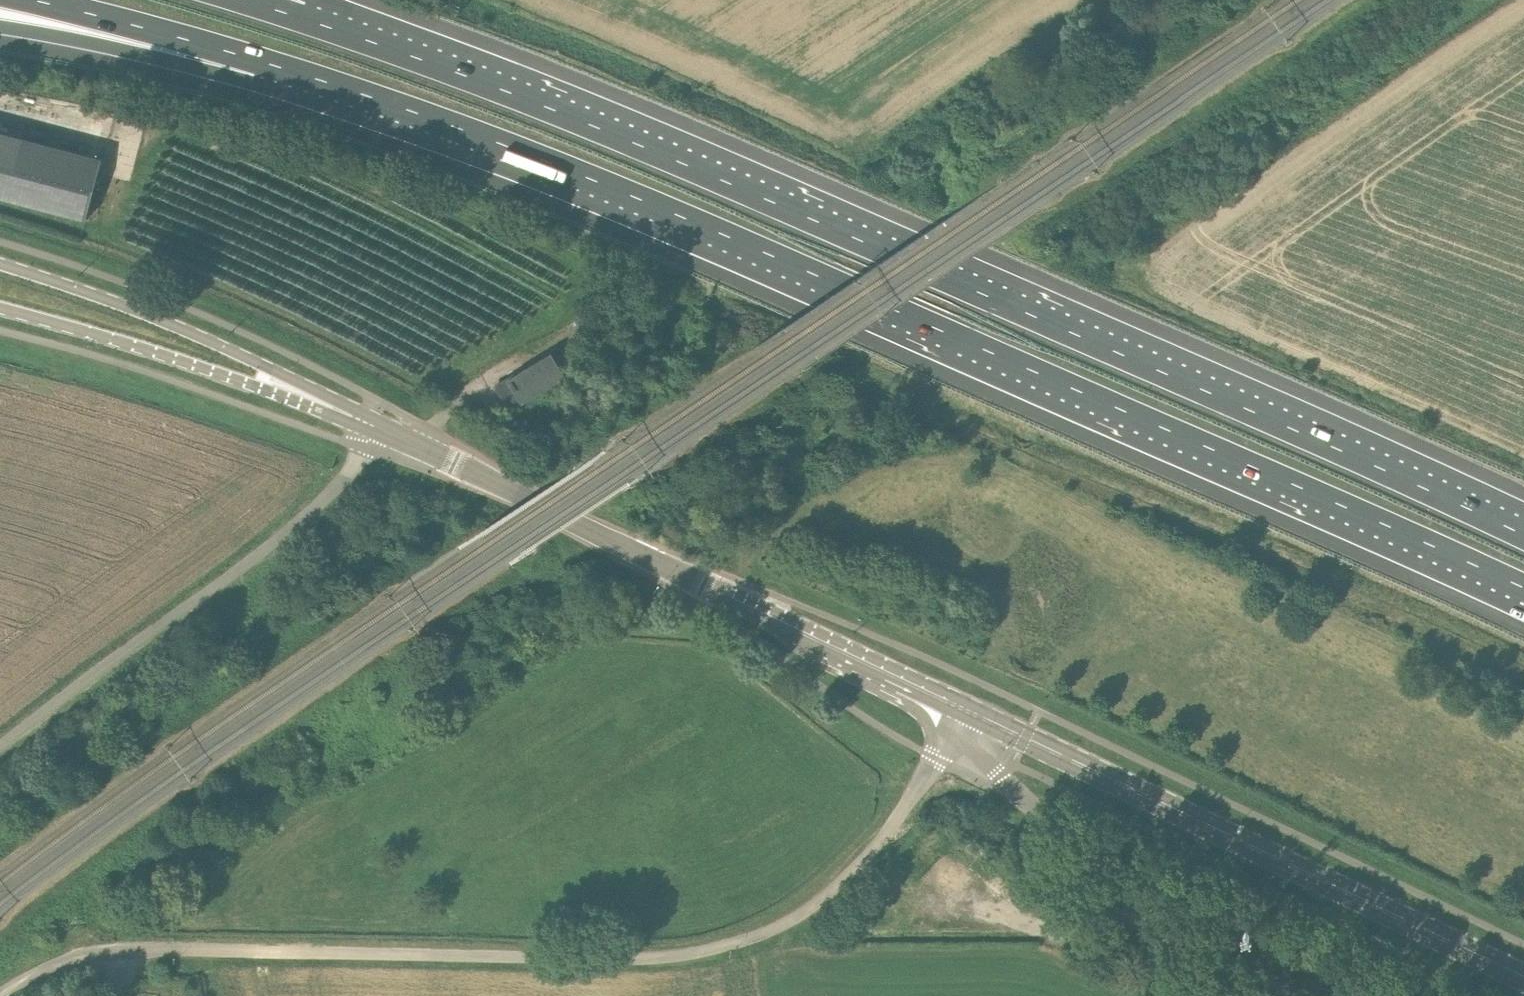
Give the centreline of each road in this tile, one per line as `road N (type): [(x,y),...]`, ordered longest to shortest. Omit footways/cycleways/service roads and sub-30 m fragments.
road 1 (motorway): [(297,75),(495,143),(733,241),(1523,590)]
road 2 (motorway): [(1523,536),(548,107),(302,18)]
road 3 (unclassified): [(1,995),(62,961),(117,949),(640,957),(745,940),(803,912),(858,868),(964,710)]
road 4 (secondary): [(964,710),(376,428)]
road 5 (secondary): [(1523,979),(964,710)]
road 6 (unclassified): [(0,745),(285,533),(346,476),(376,428)]
road 7 (secondary): [(355,419),(345,406),(213,343),(0,265)]
road 8 (secondary): [(0,309),(355,419)]
road 9 (motorway): [(0,27),(297,75)]
road 10 (motorway): [(25,0),(297,75)]
road 11 (track): [(1042,931),(1072,941),(1102,939),(1124,931),(1146,904)]

